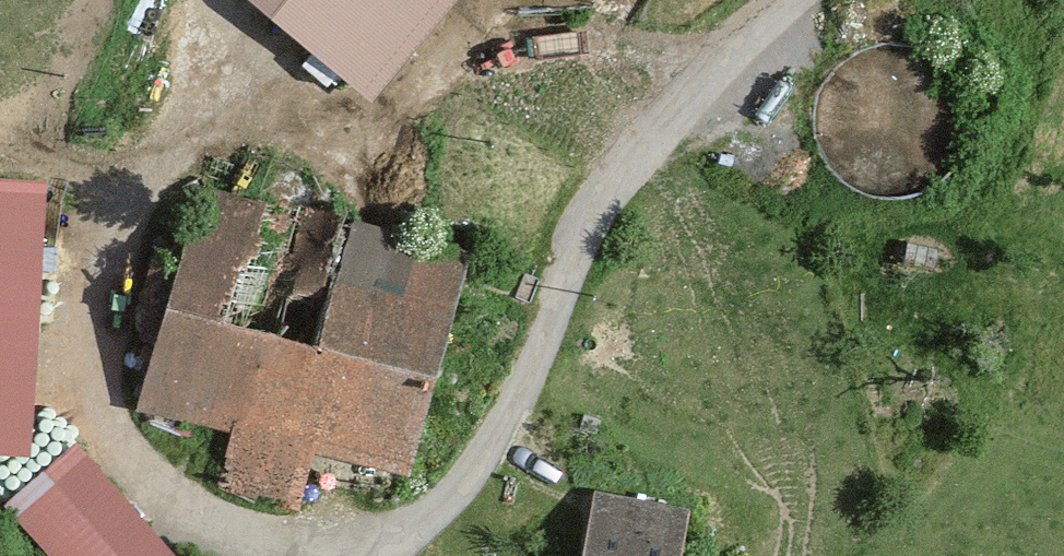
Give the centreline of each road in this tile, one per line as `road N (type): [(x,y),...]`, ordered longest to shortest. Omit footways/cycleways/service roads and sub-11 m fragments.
road 1 (track): [(702,62),(557,38),(367,100),(230,108),(114,205),(79,336),(121,452),(212,524),(311,547),(383,549)]
road 2 (track): [(776,0),(718,41),(610,177),(481,479),(377,555)]

